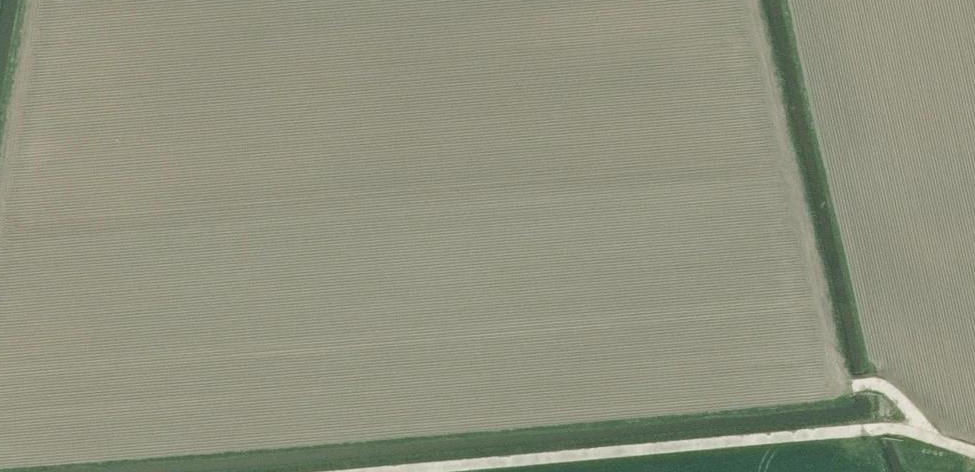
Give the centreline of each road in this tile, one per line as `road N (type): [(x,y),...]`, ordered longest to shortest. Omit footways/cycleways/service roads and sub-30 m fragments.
road 1 (track): [(445,471),(890,432),(974,457)]

